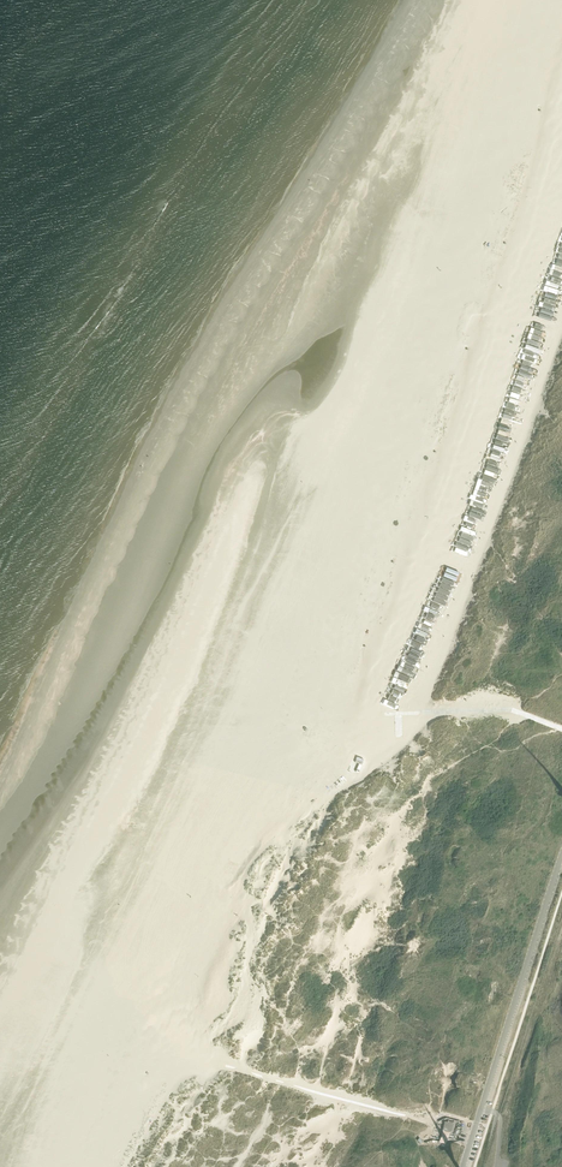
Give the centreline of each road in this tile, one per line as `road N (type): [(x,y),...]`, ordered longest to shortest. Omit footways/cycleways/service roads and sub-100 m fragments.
road 1 (track): [(561,315),(419,711)]
road 2 (unclassified): [(462,1166),(561,855)]
road 3 (track): [(561,729),(494,705),(419,711)]

